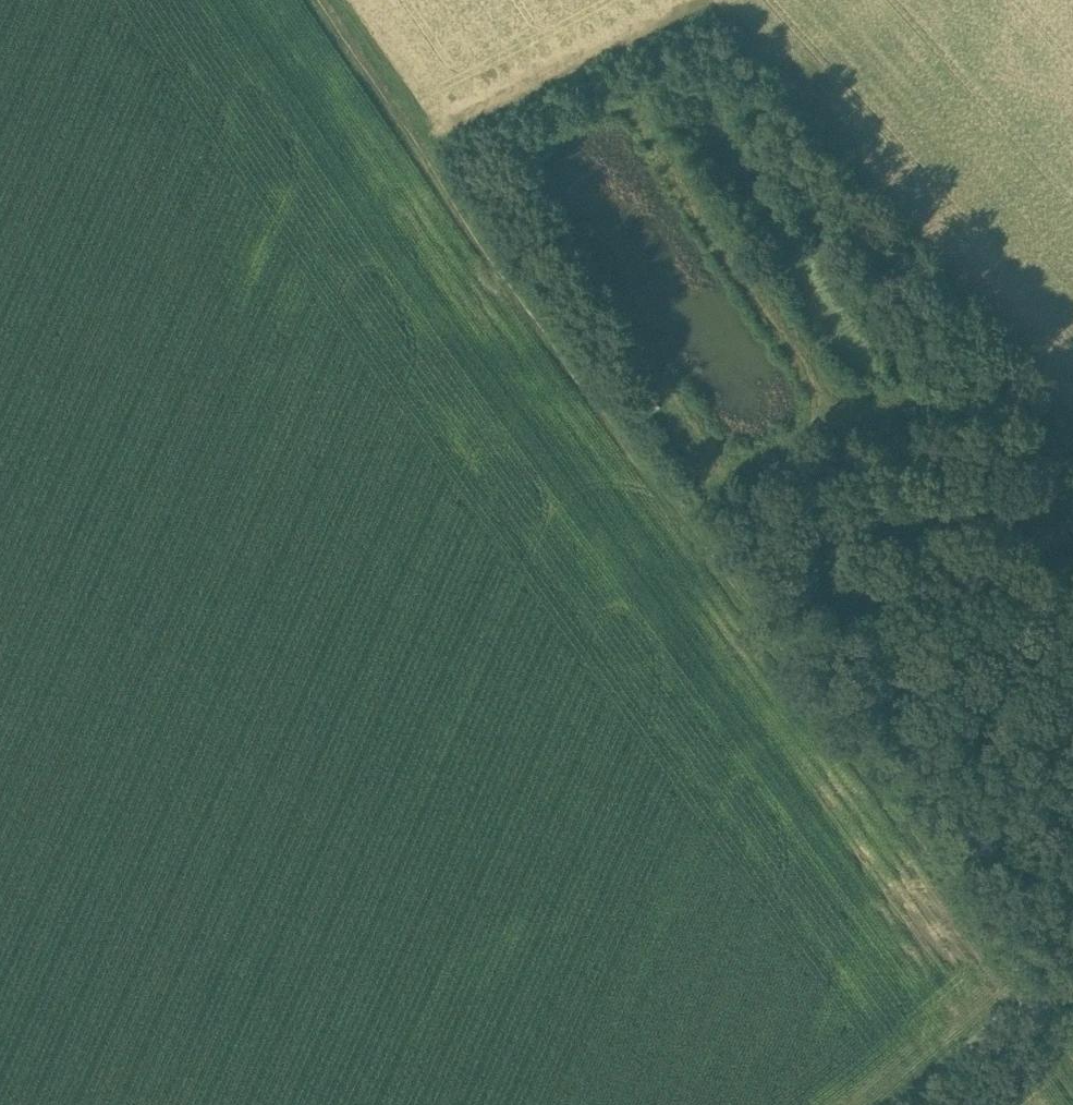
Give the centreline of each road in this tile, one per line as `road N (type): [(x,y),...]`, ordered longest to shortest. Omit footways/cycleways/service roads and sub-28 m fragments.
road 1 (track): [(325,0),(1035,996)]
road 2 (unclassified): [(1035,996),(900,1104)]

